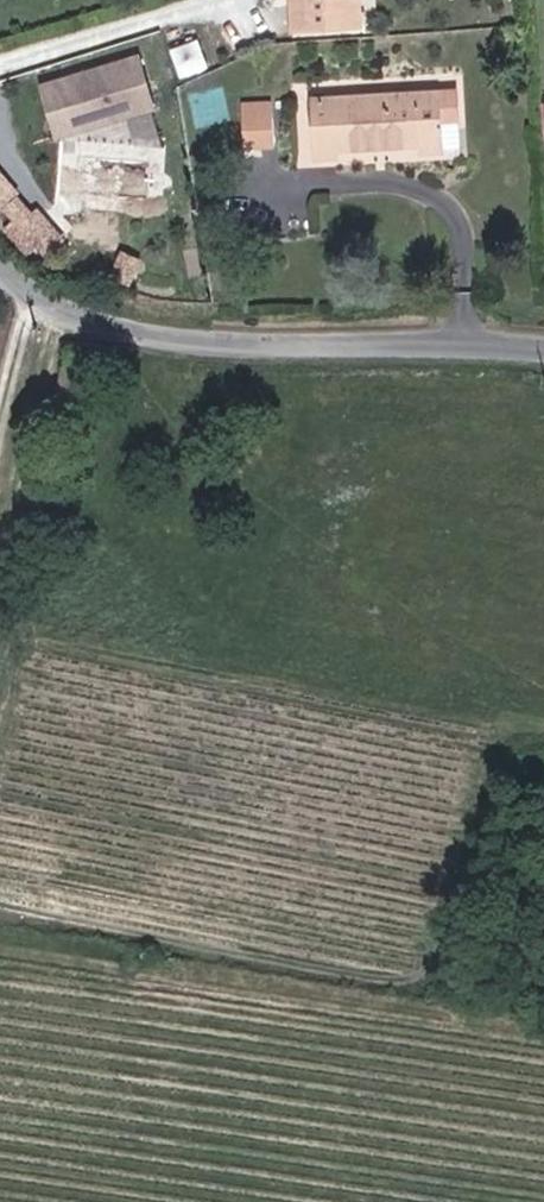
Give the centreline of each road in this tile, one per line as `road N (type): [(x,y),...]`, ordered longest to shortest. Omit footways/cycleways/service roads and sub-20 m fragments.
road 1 (unclassified): [(543,352),(198,345),(70,313),(0,266)]

